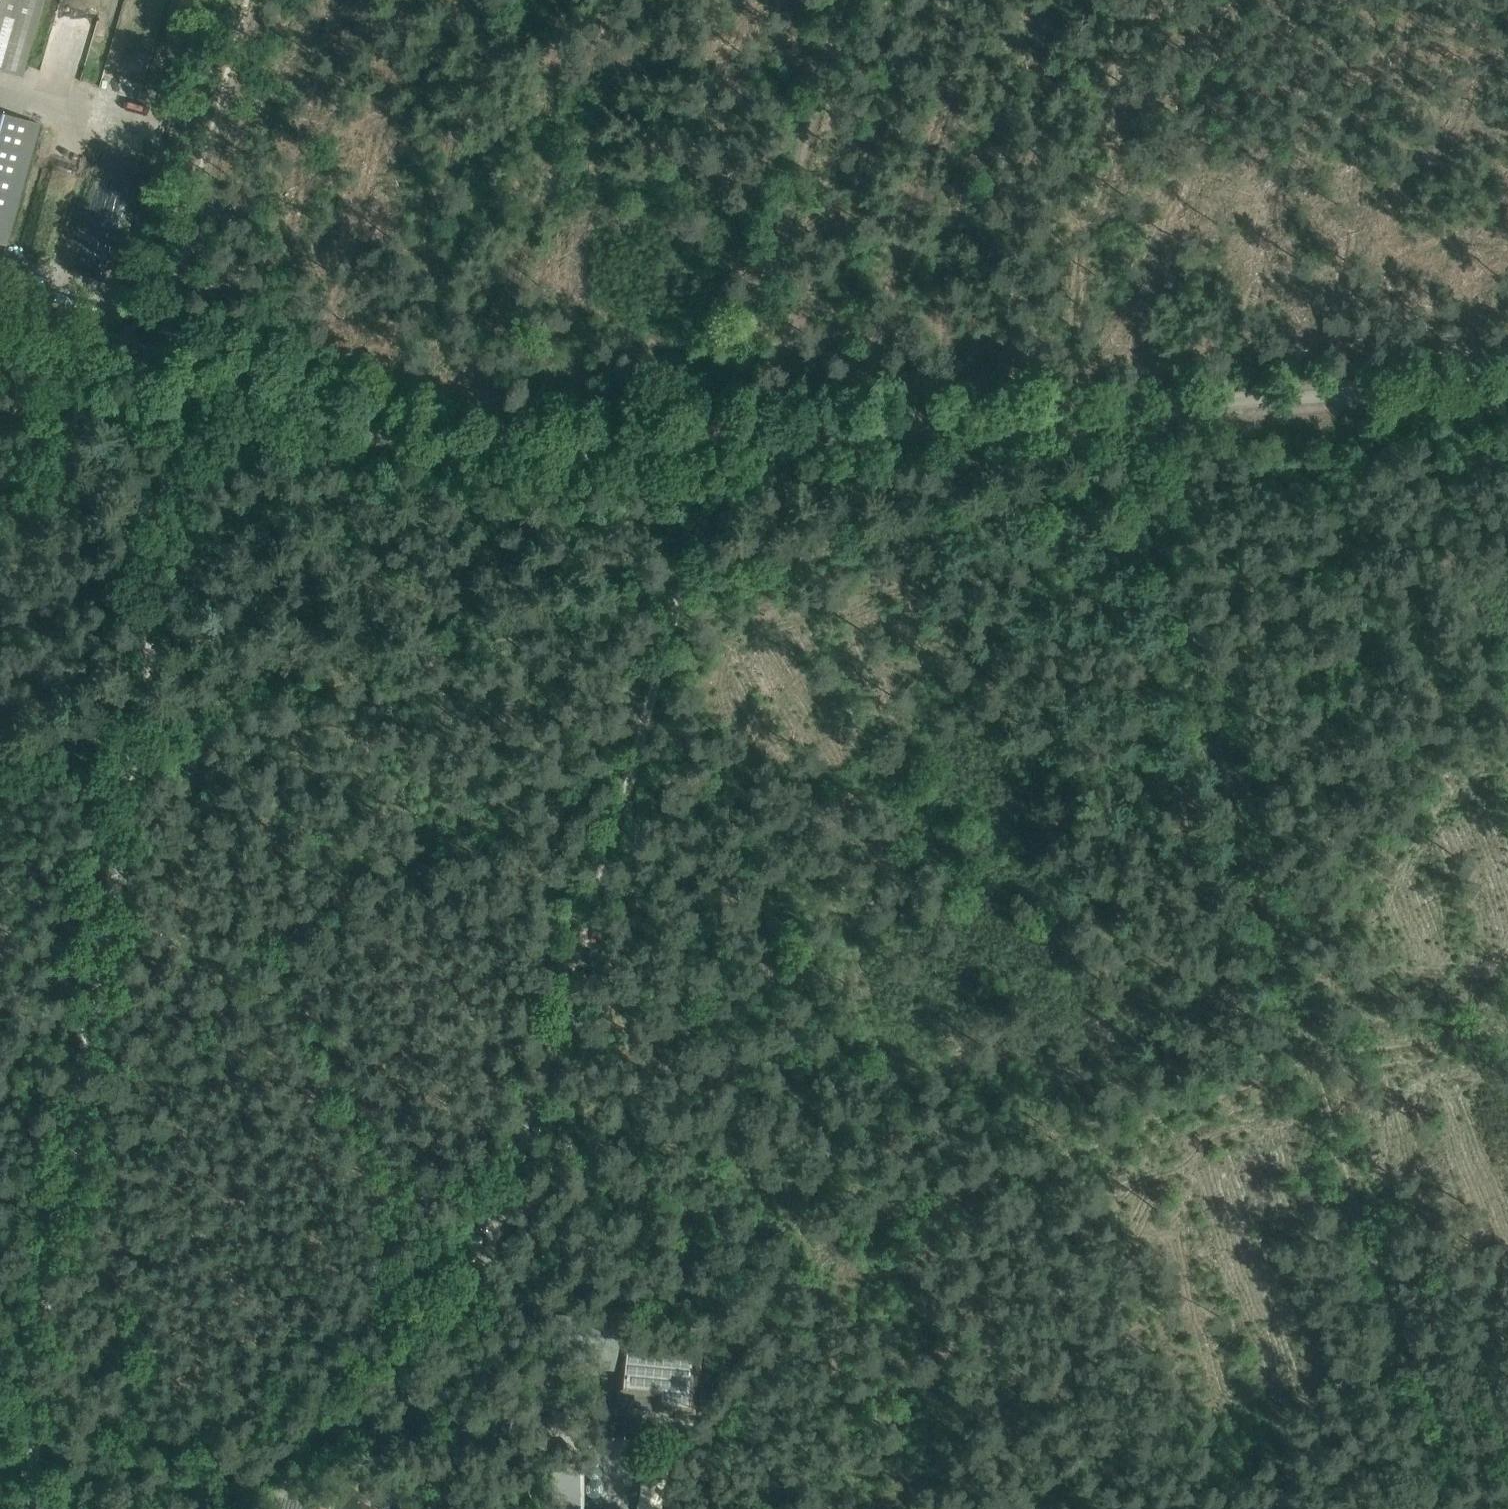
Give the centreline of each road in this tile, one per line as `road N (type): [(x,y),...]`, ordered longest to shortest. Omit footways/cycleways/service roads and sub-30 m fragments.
road 1 (unclassified): [(1507,378),(697,440),(455,442),(0,316)]

